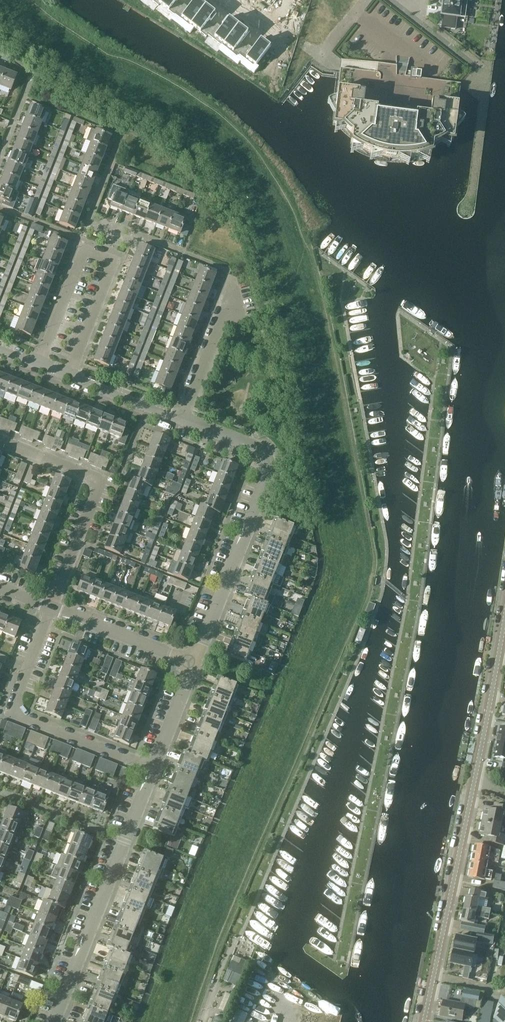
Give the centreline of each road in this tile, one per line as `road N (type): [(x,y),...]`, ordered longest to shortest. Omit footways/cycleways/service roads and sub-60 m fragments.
road 1 (tertiary): [(423,1021),(504,619)]
road 2 (residential): [(195,663),(270,457),(263,445),(183,415)]
road 3 (residential): [(43,362),(88,245),(115,256),(71,372)]
road 4 (residential): [(53,1021),(154,767)]
road 5 (residential): [(154,767),(15,710),(49,606)]
road 6 (residential): [(0,440),(94,483),(49,606)]
road 7 (residential): [(195,663),(49,606)]
road 8 (residential): [(183,415),(233,283)]

